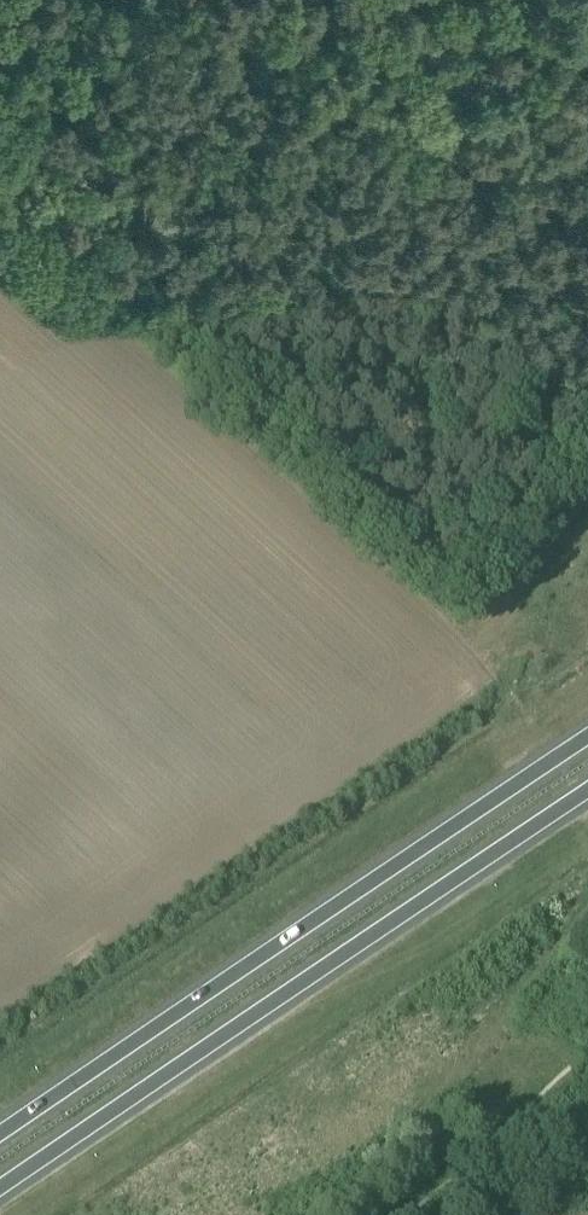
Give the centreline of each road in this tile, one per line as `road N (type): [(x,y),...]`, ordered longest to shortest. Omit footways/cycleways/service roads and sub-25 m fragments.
road 1 (trunk): [(0,1188),(587,787)]
road 2 (trunk): [(587,739),(0,1138)]

